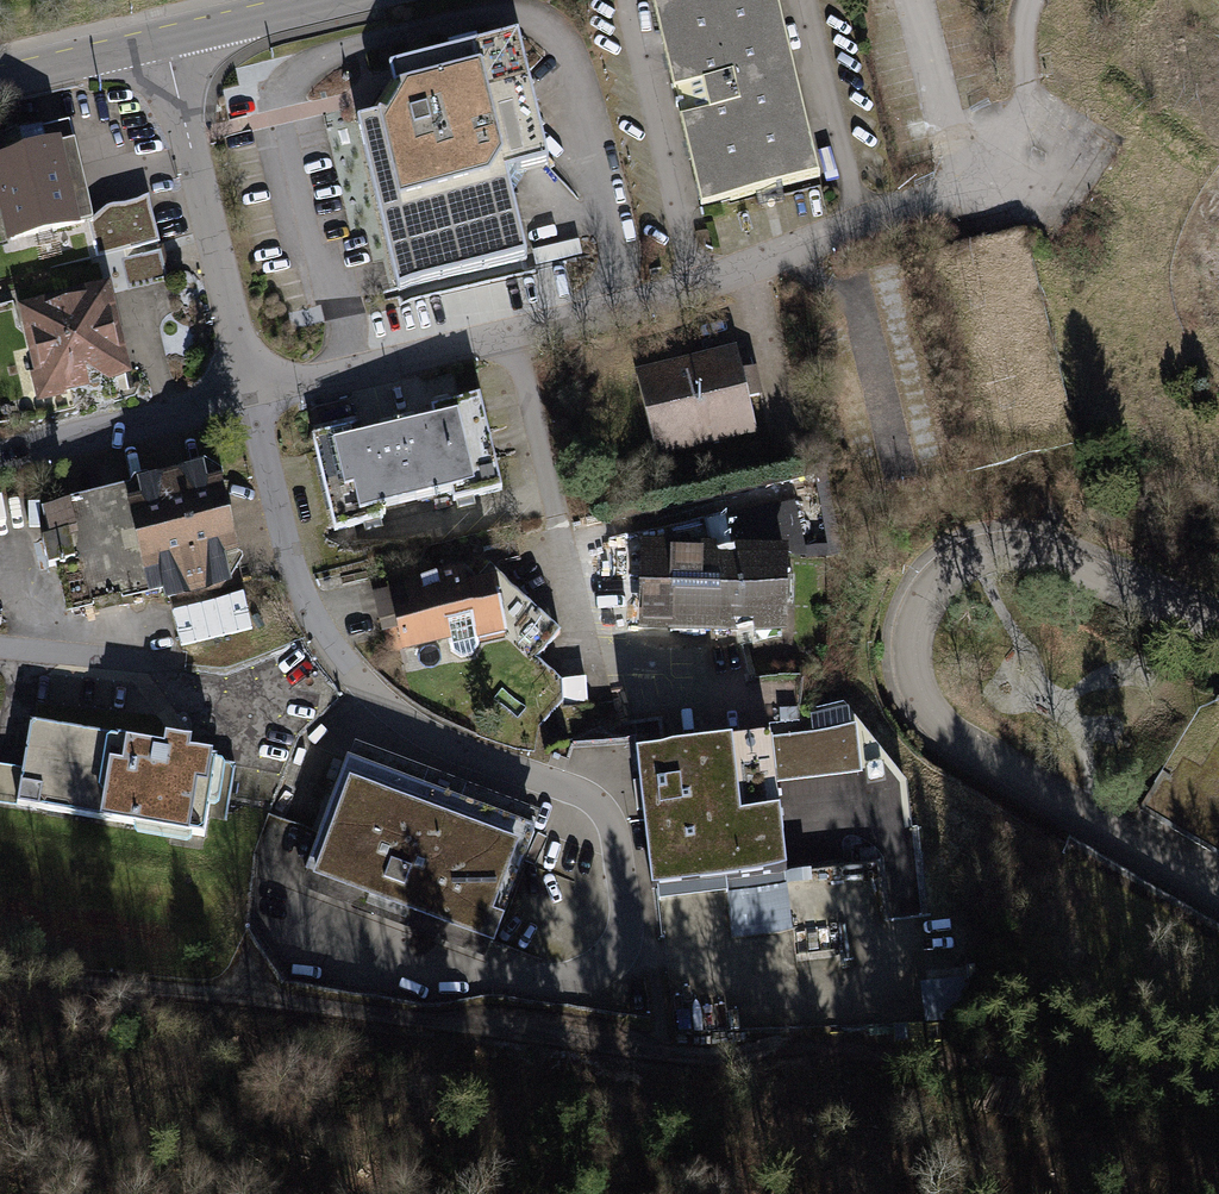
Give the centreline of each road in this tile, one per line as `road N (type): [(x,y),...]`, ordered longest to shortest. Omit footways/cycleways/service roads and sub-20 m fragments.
road 1 (unclassified): [(252,398),(308,610),(344,659),(388,706),(444,741),(587,793),(611,817),(624,940),(602,968),(547,984)]
road 2 (residential): [(1218,896),(953,736),(914,690),(907,667),(926,594),(975,553),(1043,556),(1218,632)]
road 3 (unclassified): [(923,199),(621,309),(252,398)]
road 4 (unclassified): [(161,38),(252,398)]
road 5 (unclassified): [(252,398),(0,458)]
road 6 (tertiary): [(161,38),(0,78)]
road 7 (tertiary): [(322,0),(161,38)]

